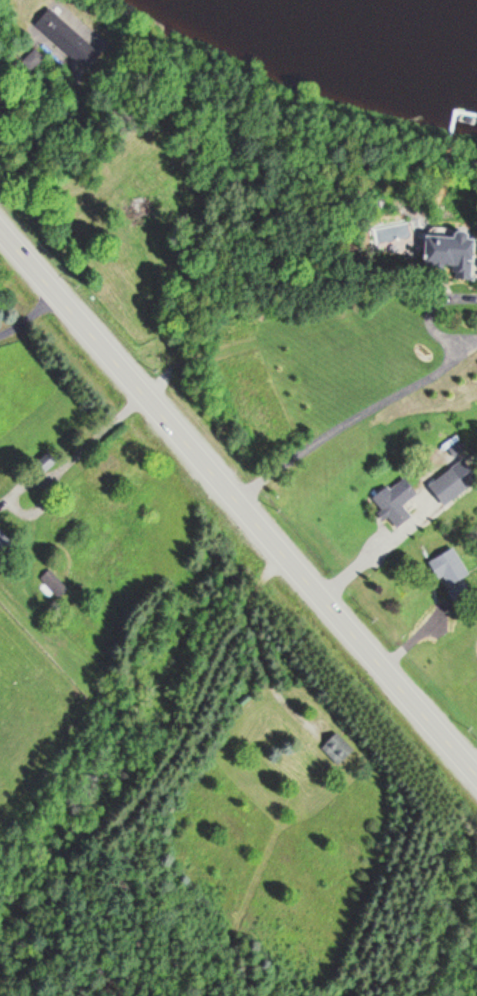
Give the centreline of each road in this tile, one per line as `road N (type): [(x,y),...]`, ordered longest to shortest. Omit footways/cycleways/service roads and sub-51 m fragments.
road 1 (primary): [(476,774),(0,229)]

